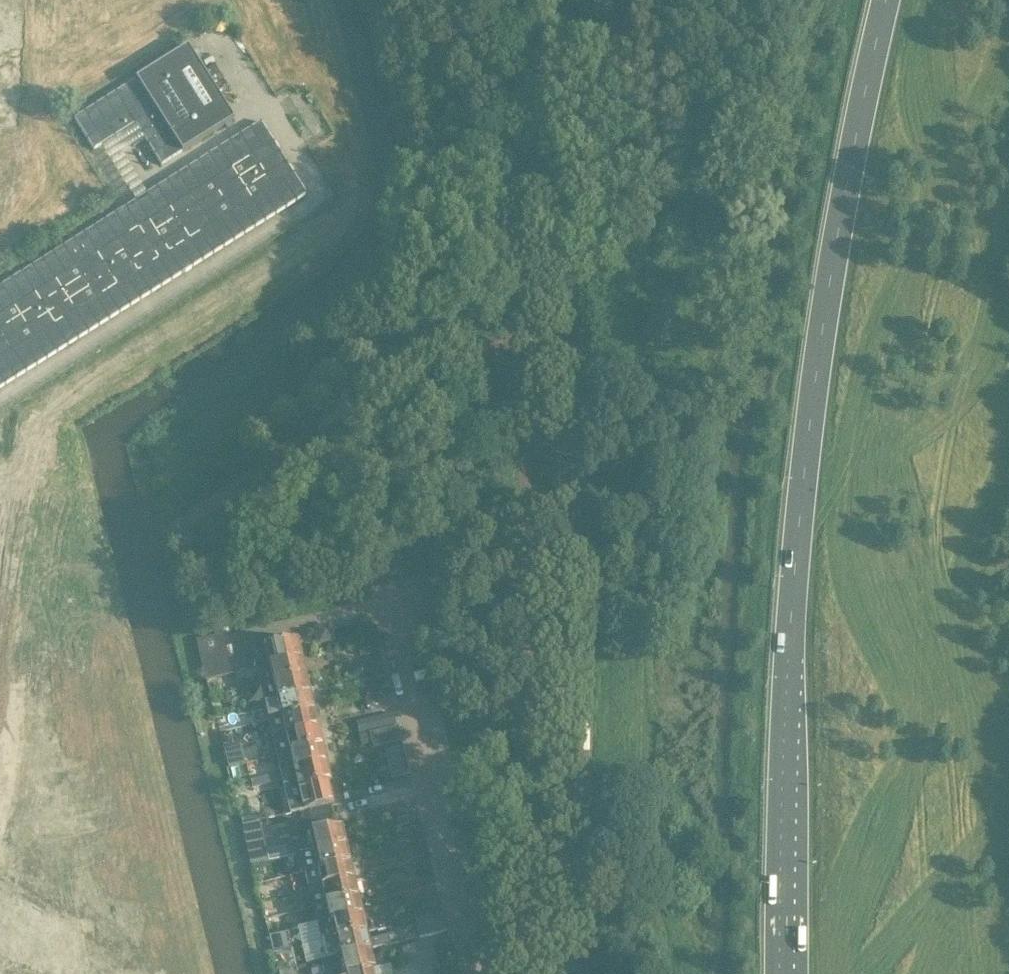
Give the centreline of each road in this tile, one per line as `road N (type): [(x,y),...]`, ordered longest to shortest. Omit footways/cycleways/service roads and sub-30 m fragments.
road 1 (primary): [(887,0),(836,232),(810,405),(782,771),(781,973)]
road 2 (unclassified): [(529,0),(564,259),(575,619),(573,973)]
road 3 (residential): [(0,552),(8,459),(35,411),(328,220)]
road 4 (residential): [(381,614),(472,973)]

